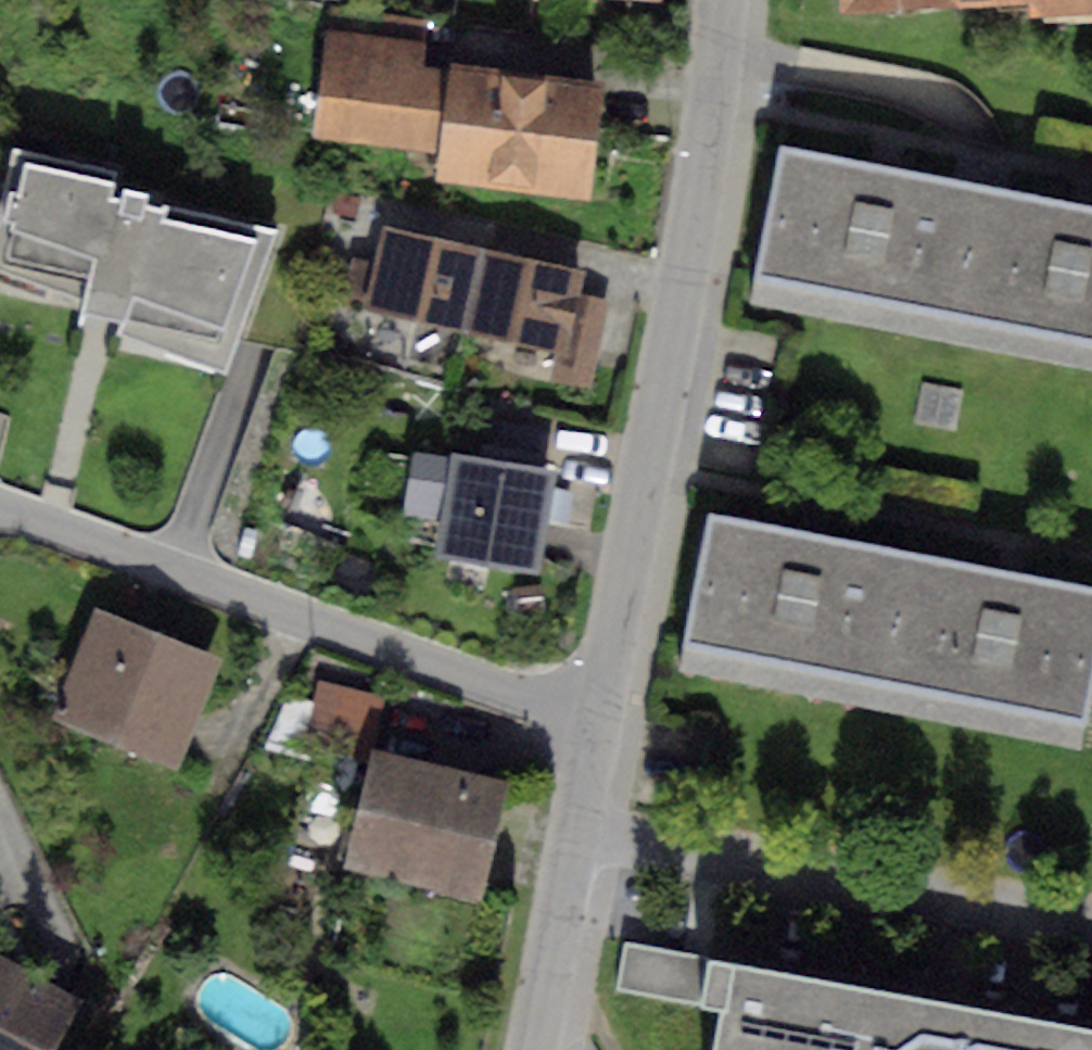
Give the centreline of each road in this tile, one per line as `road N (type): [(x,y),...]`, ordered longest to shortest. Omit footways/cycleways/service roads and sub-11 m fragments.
road 1 (residential): [(732,0),(618,711)]
road 2 (residential): [(618,711),(378,641),(0,509)]
road 3 (residential): [(595,825),(1091,916)]
road 4 (residential): [(595,825),(545,1049)]

